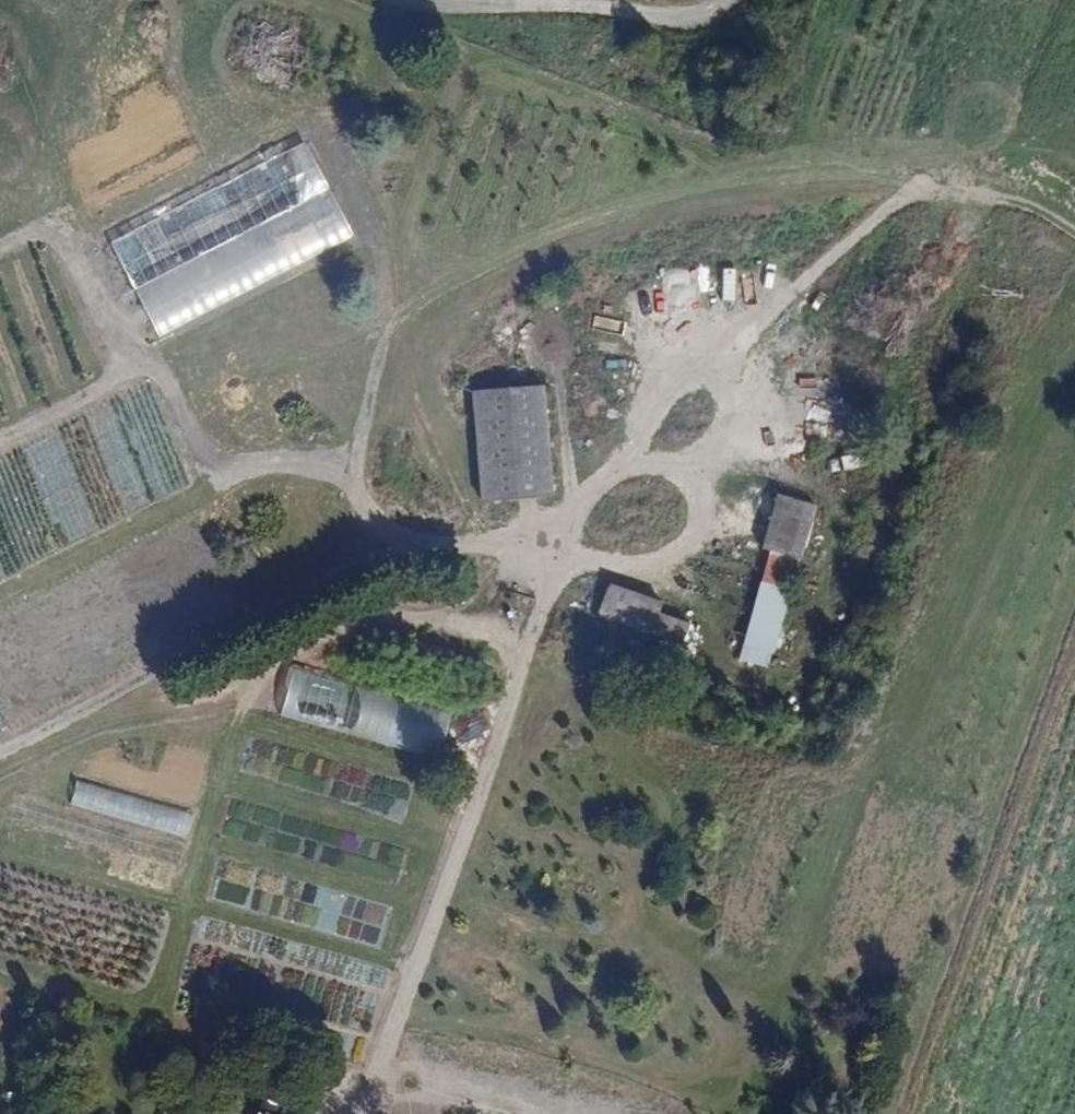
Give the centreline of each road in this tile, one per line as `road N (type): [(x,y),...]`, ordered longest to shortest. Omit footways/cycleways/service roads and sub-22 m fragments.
road 1 (track): [(542,573),(372,539),(0,748)]
road 2 (track): [(719,0),(713,13),(468,10),(416,0)]

